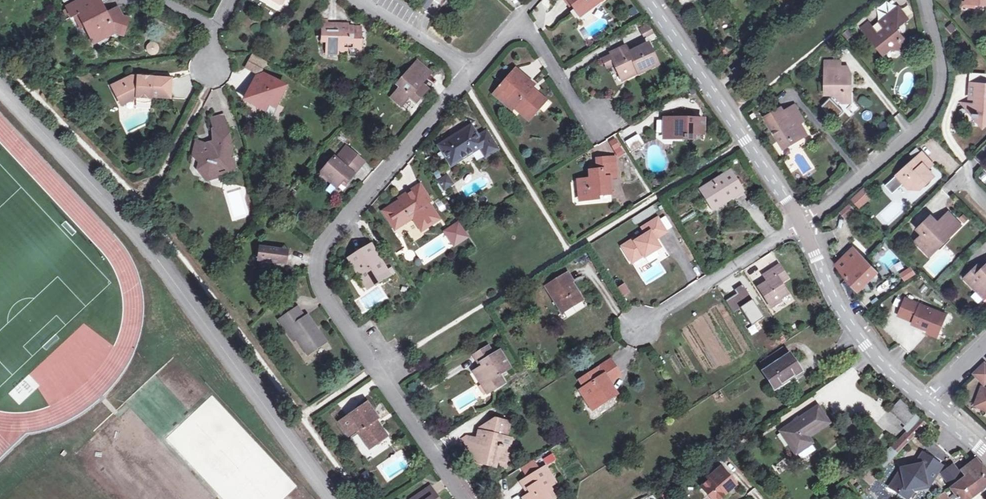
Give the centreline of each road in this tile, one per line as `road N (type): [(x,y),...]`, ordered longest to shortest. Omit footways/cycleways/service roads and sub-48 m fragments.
road 1 (residential): [(0,92),(124,215),(340,498)]
road 2 (residential): [(467,498),(324,295),(316,255),(470,73)]
road 3 (residential): [(800,224),(933,103),(939,75),(925,0)]
road 4 (residential): [(800,224),(647,0)]
road 5 (residential): [(922,398),(845,315),(800,224)]
road 6 (residential): [(637,330),(800,224)]
road 7 (residential): [(594,125),(521,13)]
road 8 (residential): [(470,73),(358,0)]

